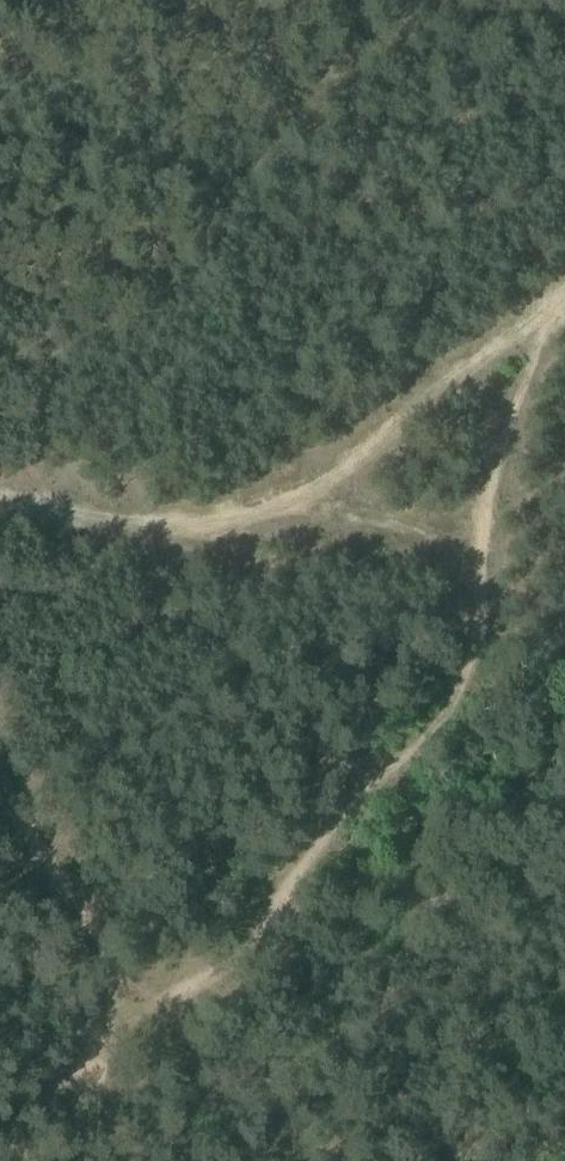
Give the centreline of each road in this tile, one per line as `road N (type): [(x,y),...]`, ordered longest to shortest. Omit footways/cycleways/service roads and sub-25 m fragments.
road 1 (track): [(545,315),(483,528),(464,678),(410,752),(316,840),(250,947),(107,1036)]
road 2 (track): [(0,505),(175,526),(292,512),(564,293)]
road 3 (track): [(0,777),(112,972),(95,1103),(99,1160)]
road 4 (track): [(314,498),(423,539),(464,581),(476,611)]
road 5 (track): [(0,1135),(107,1036)]

